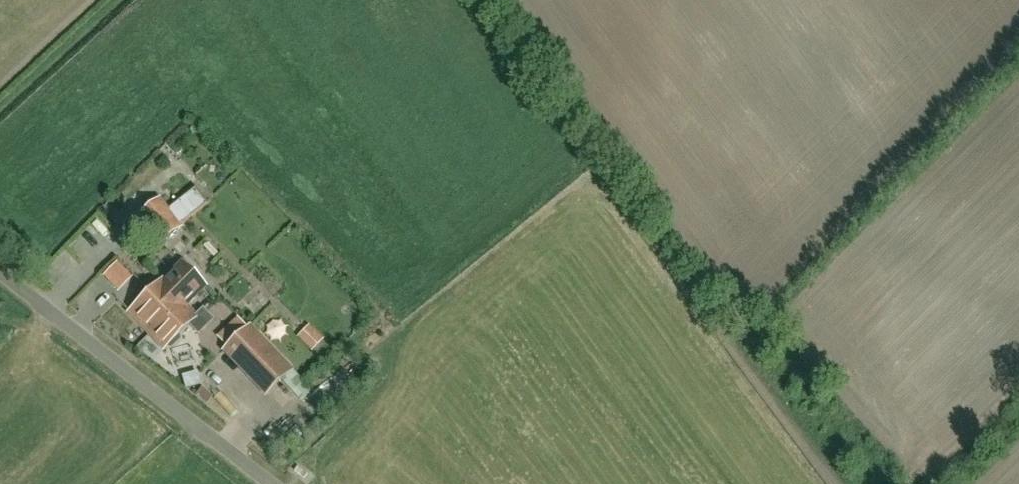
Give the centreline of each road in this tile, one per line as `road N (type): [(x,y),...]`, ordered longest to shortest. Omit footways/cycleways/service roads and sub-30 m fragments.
road 1 (unclassified): [(276,483),(0,267)]

